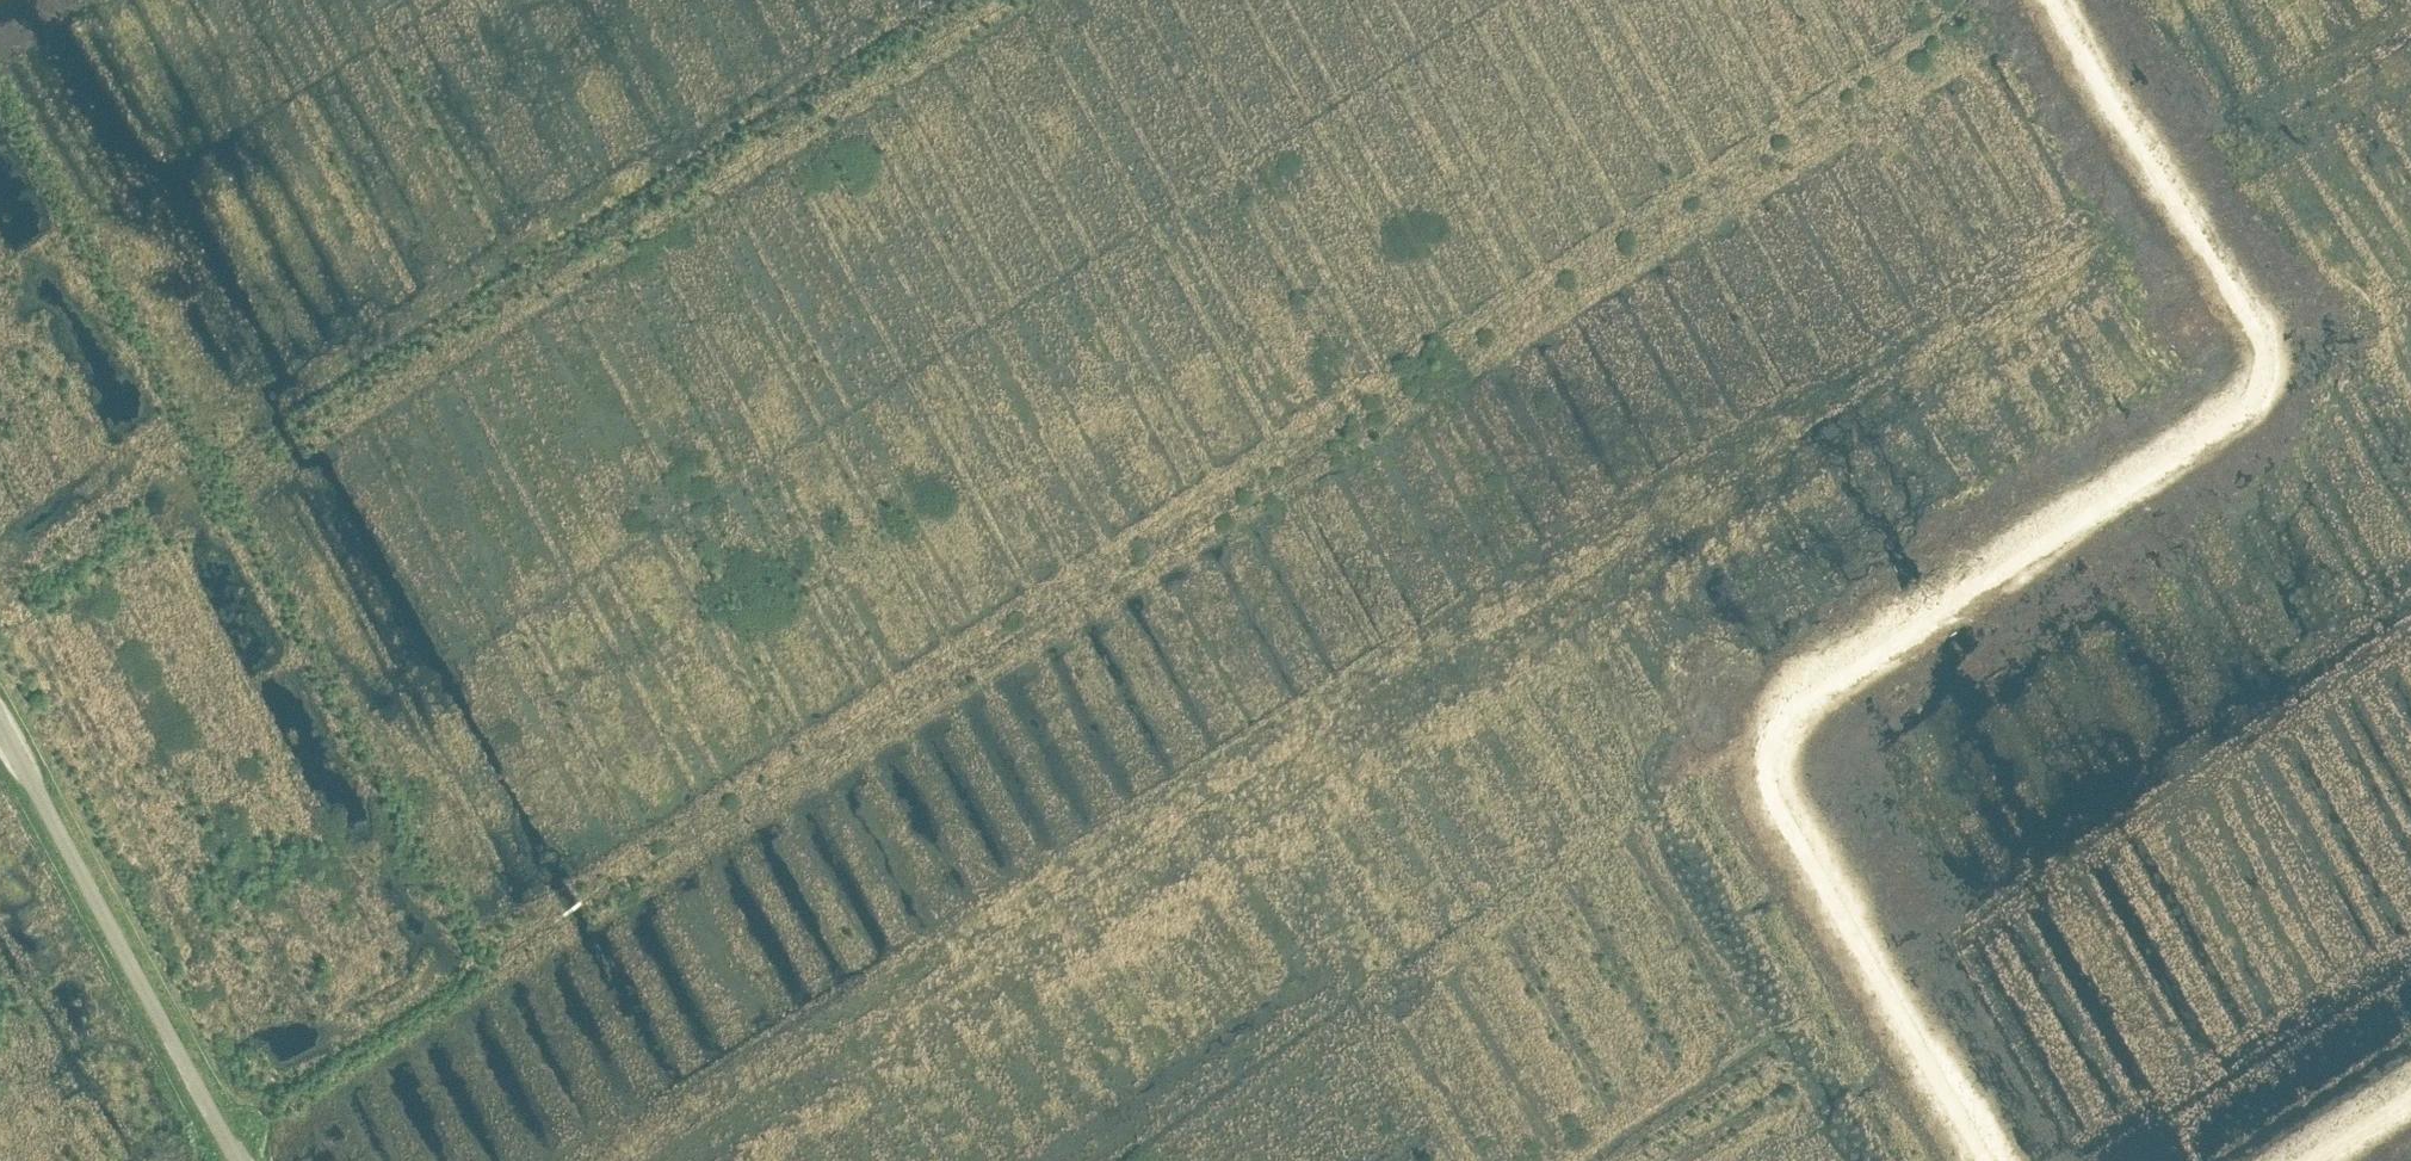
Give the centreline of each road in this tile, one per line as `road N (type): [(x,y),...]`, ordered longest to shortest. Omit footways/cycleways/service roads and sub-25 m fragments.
road 1 (tertiary): [(240,1160),(0,716)]

